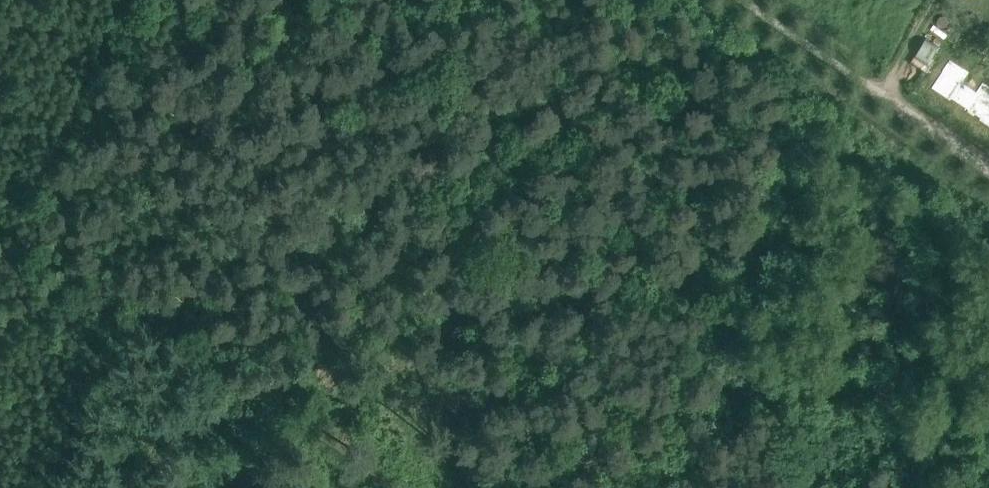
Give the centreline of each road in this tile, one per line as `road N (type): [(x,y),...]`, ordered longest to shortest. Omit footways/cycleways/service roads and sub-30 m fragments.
road 1 (track): [(379,487),(0,230)]
road 2 (unclassified): [(988,171),(741,0)]

